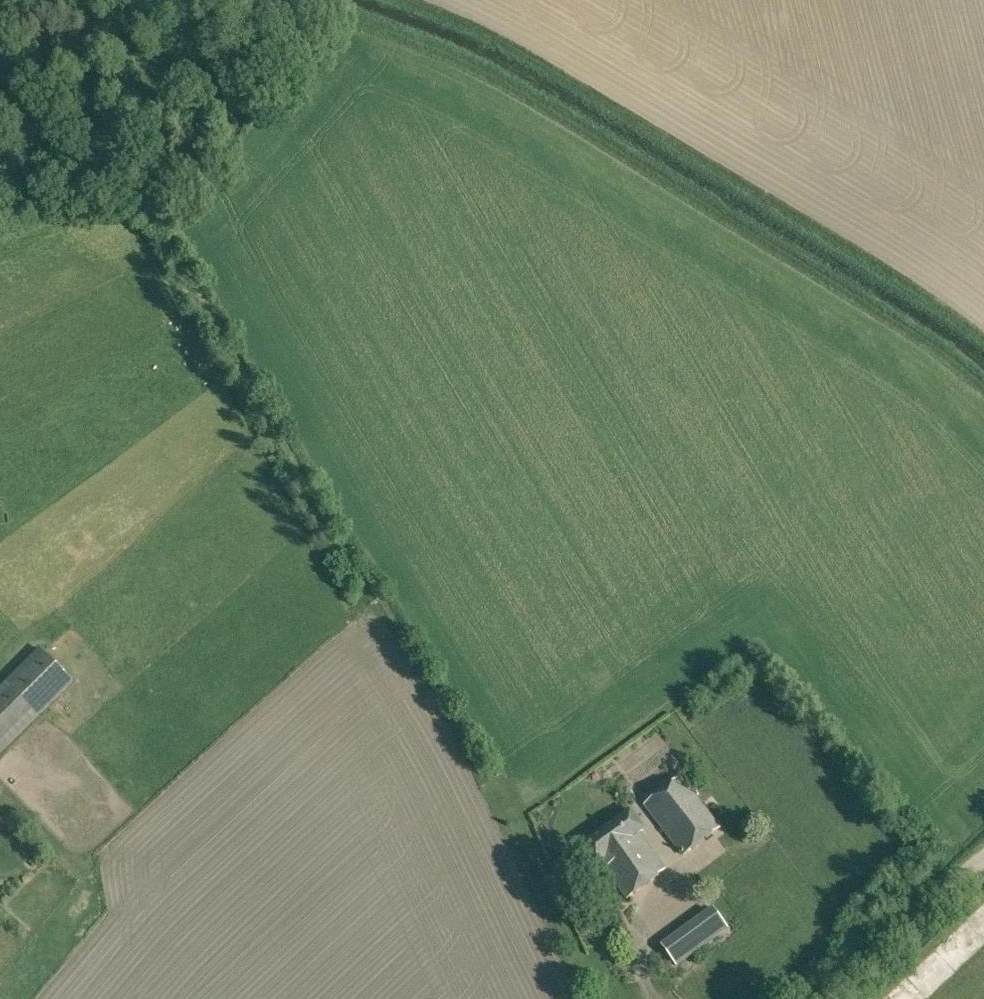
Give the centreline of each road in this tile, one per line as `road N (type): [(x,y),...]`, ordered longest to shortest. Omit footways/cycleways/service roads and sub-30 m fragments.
road 1 (unclassified): [(832,998),(983,857)]

